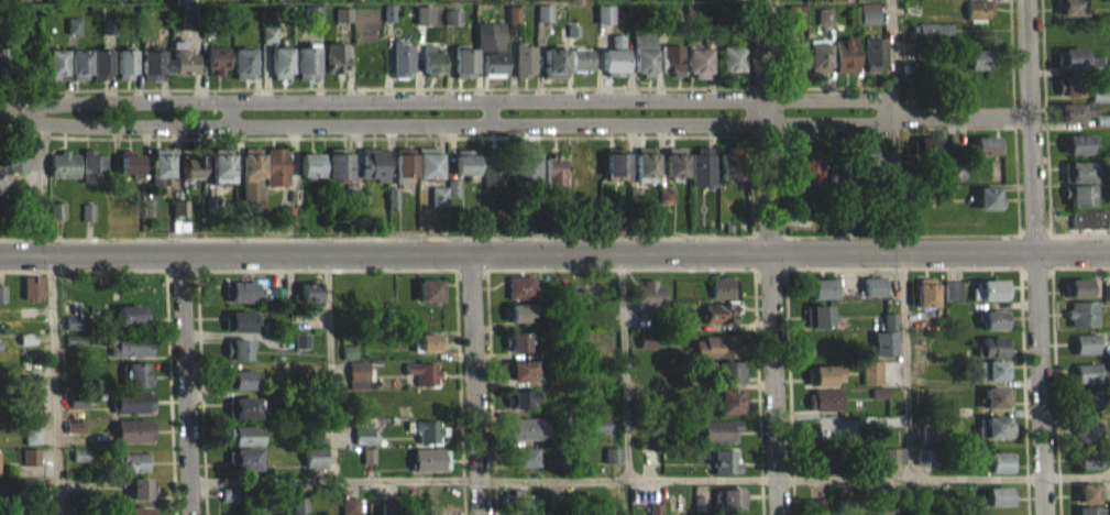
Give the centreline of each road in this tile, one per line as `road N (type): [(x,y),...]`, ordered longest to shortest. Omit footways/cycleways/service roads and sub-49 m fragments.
road 1 (tertiary): [(0,260),(1109,260)]
road 2 (residential): [(891,112),(873,97),(766,98),(490,110),(97,111),(43,114),(23,124)]
road 3 (residential): [(23,124),(89,136),(491,134),(891,112)]
road 4 (residential): [(763,0),(778,514)]
road 5 (residential): [(1036,263),(1024,0)]
road 6 (residential): [(185,259),(191,514)]
road 7 (residential): [(470,263),(480,514)]
road 8 (residential): [(1036,263),(1043,514)]
road 9 (residential): [(891,112),(1027,125)]

